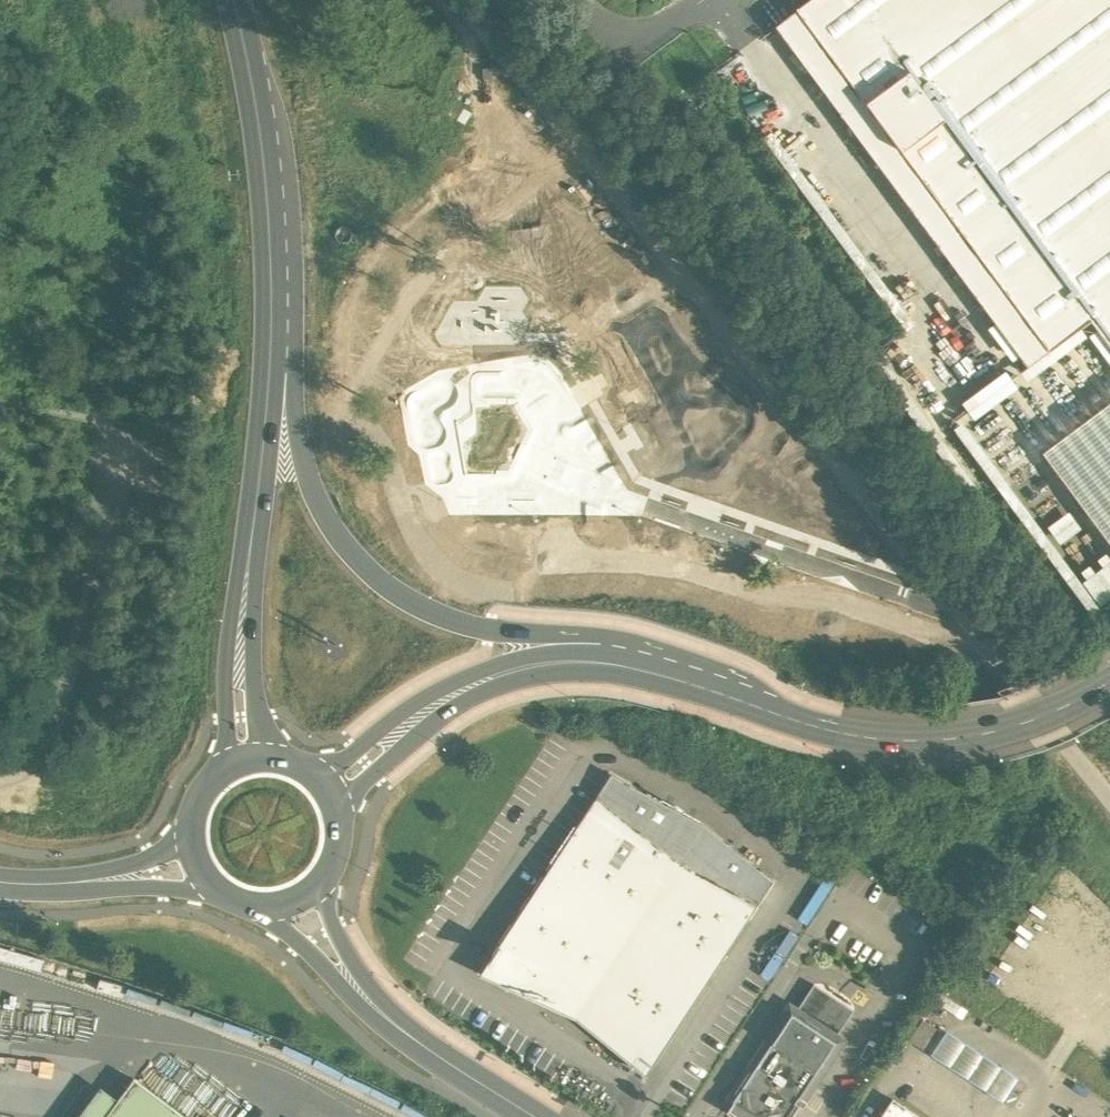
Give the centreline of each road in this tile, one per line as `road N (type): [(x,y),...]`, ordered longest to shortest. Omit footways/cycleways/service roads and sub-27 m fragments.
road 1 (secondary): [(785,716),(747,676),(652,645),(489,628),(423,610),(368,572),(325,516),(301,448),(291,205),(273,97),(248,55)]
road 2 (secondary): [(248,55),(274,309),(242,609),(244,757)]
road 3 (unclassified): [(330,791),(422,712),(471,685),(560,657),(672,677),(785,716)]
road 4 (unclassified): [(785,716),(885,738),(956,737),(1016,726),(1109,681)]
road 5 (secondary): [(533,1116),(413,1041),(352,980),(298,896)]
road 6 (secondary): [(195,857),(87,881),(0,883)]
road 7 (secondary): [(244,757),(204,786),(193,808),(195,857)]
road 8 (secondary): [(195,857),(227,894),(250,903),(298,896)]
road 9 (secondary): [(298,896),(333,862),(340,839),(330,791)]

